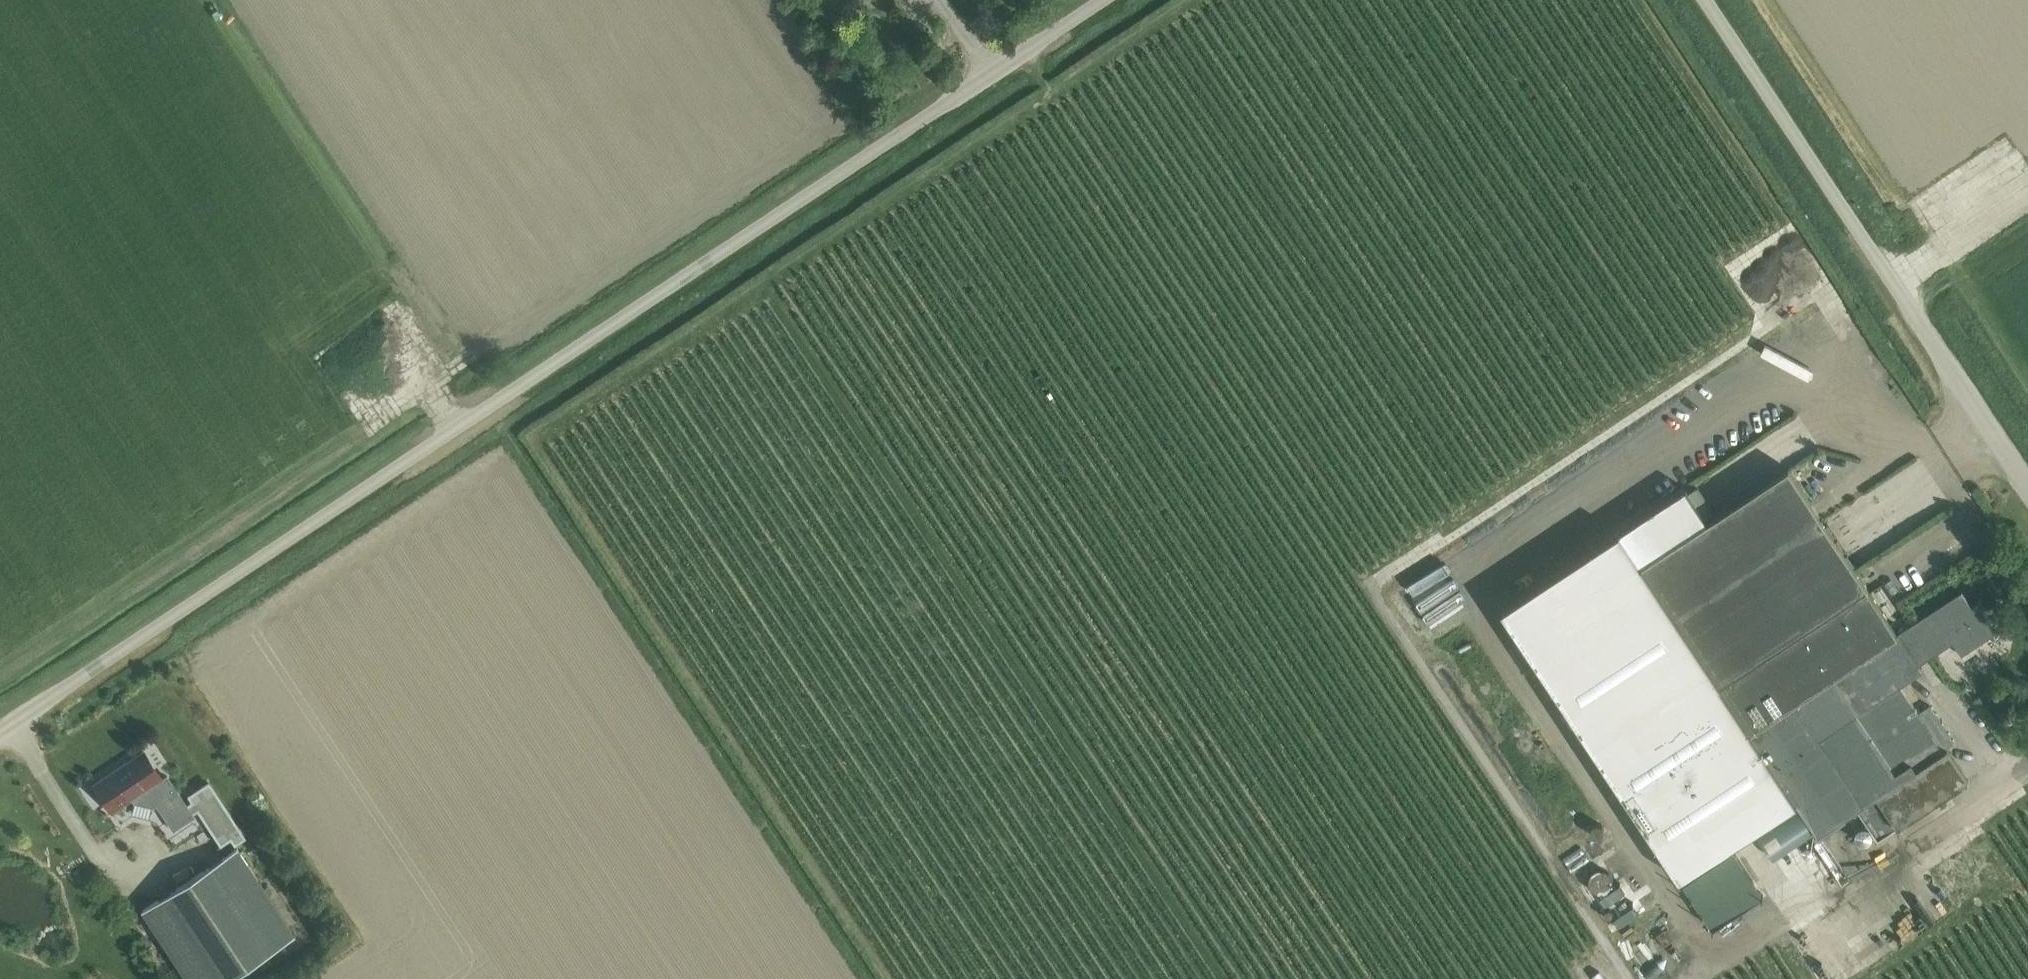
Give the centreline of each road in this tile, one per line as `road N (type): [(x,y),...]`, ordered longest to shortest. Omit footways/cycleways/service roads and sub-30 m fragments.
road 1 (unclassified): [(0,728),(1101,0)]
road 2 (unclassified): [(1705,0),(2027,486)]

